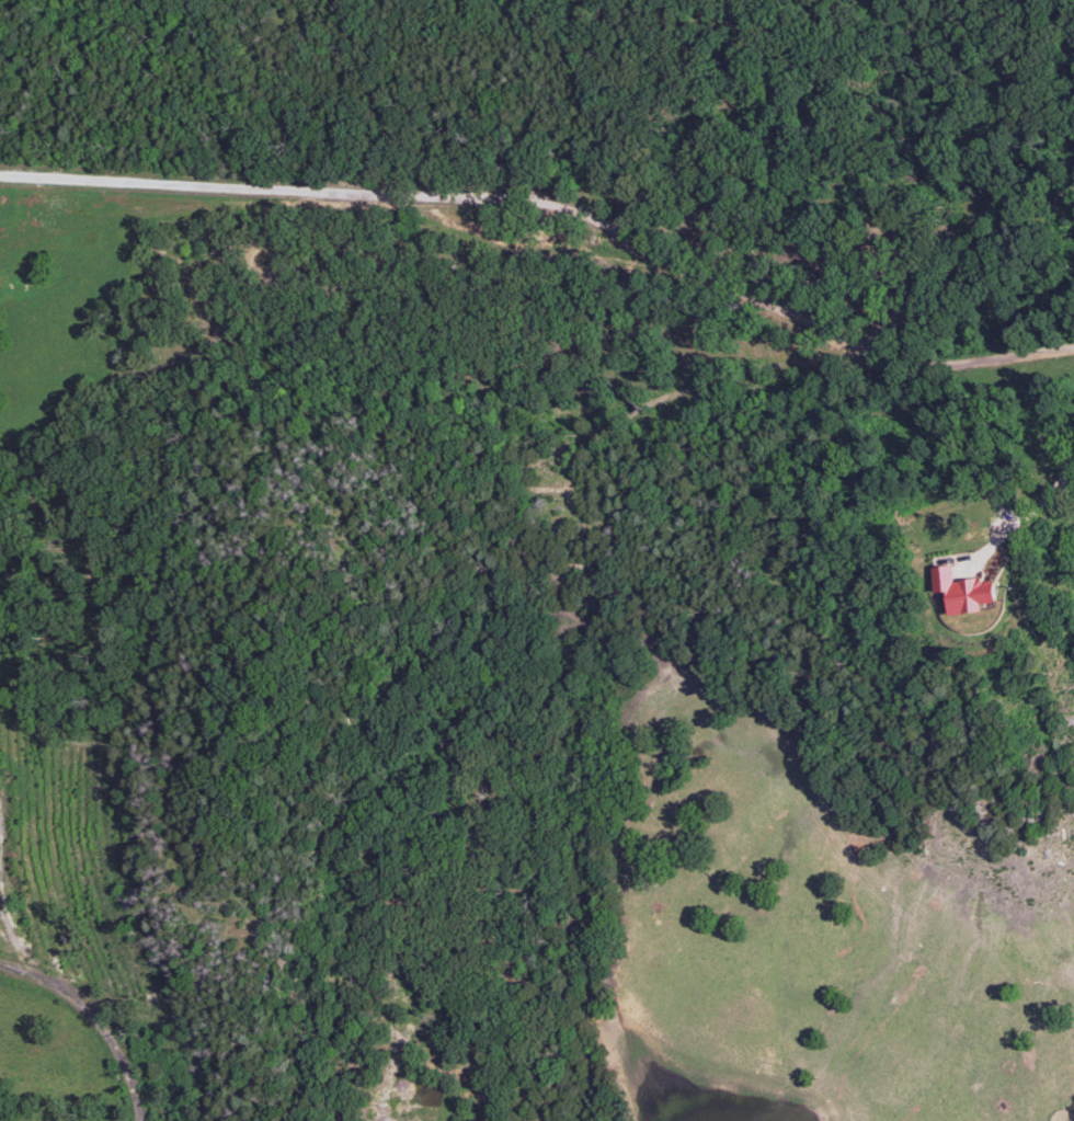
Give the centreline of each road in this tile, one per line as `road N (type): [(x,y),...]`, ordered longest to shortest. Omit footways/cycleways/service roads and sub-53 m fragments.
road 1 (residential): [(0,969),(64,1002),(115,1067),(128,1120)]

